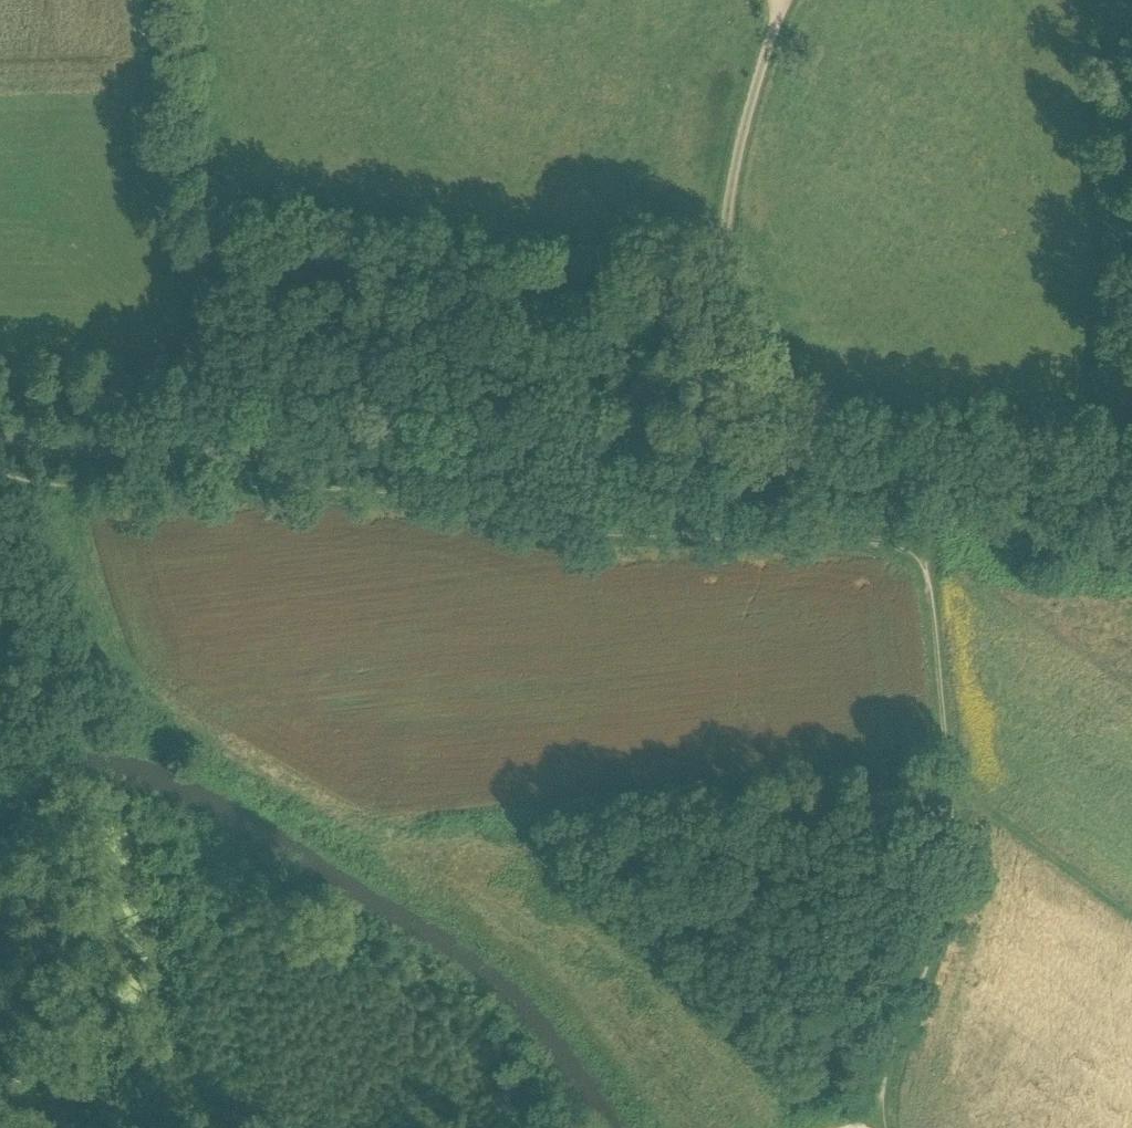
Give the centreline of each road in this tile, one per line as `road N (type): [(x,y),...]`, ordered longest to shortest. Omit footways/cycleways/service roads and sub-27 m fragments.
road 1 (tertiary): [(1131,478),(0,443)]
road 2 (track): [(942,774),(1131,909)]

